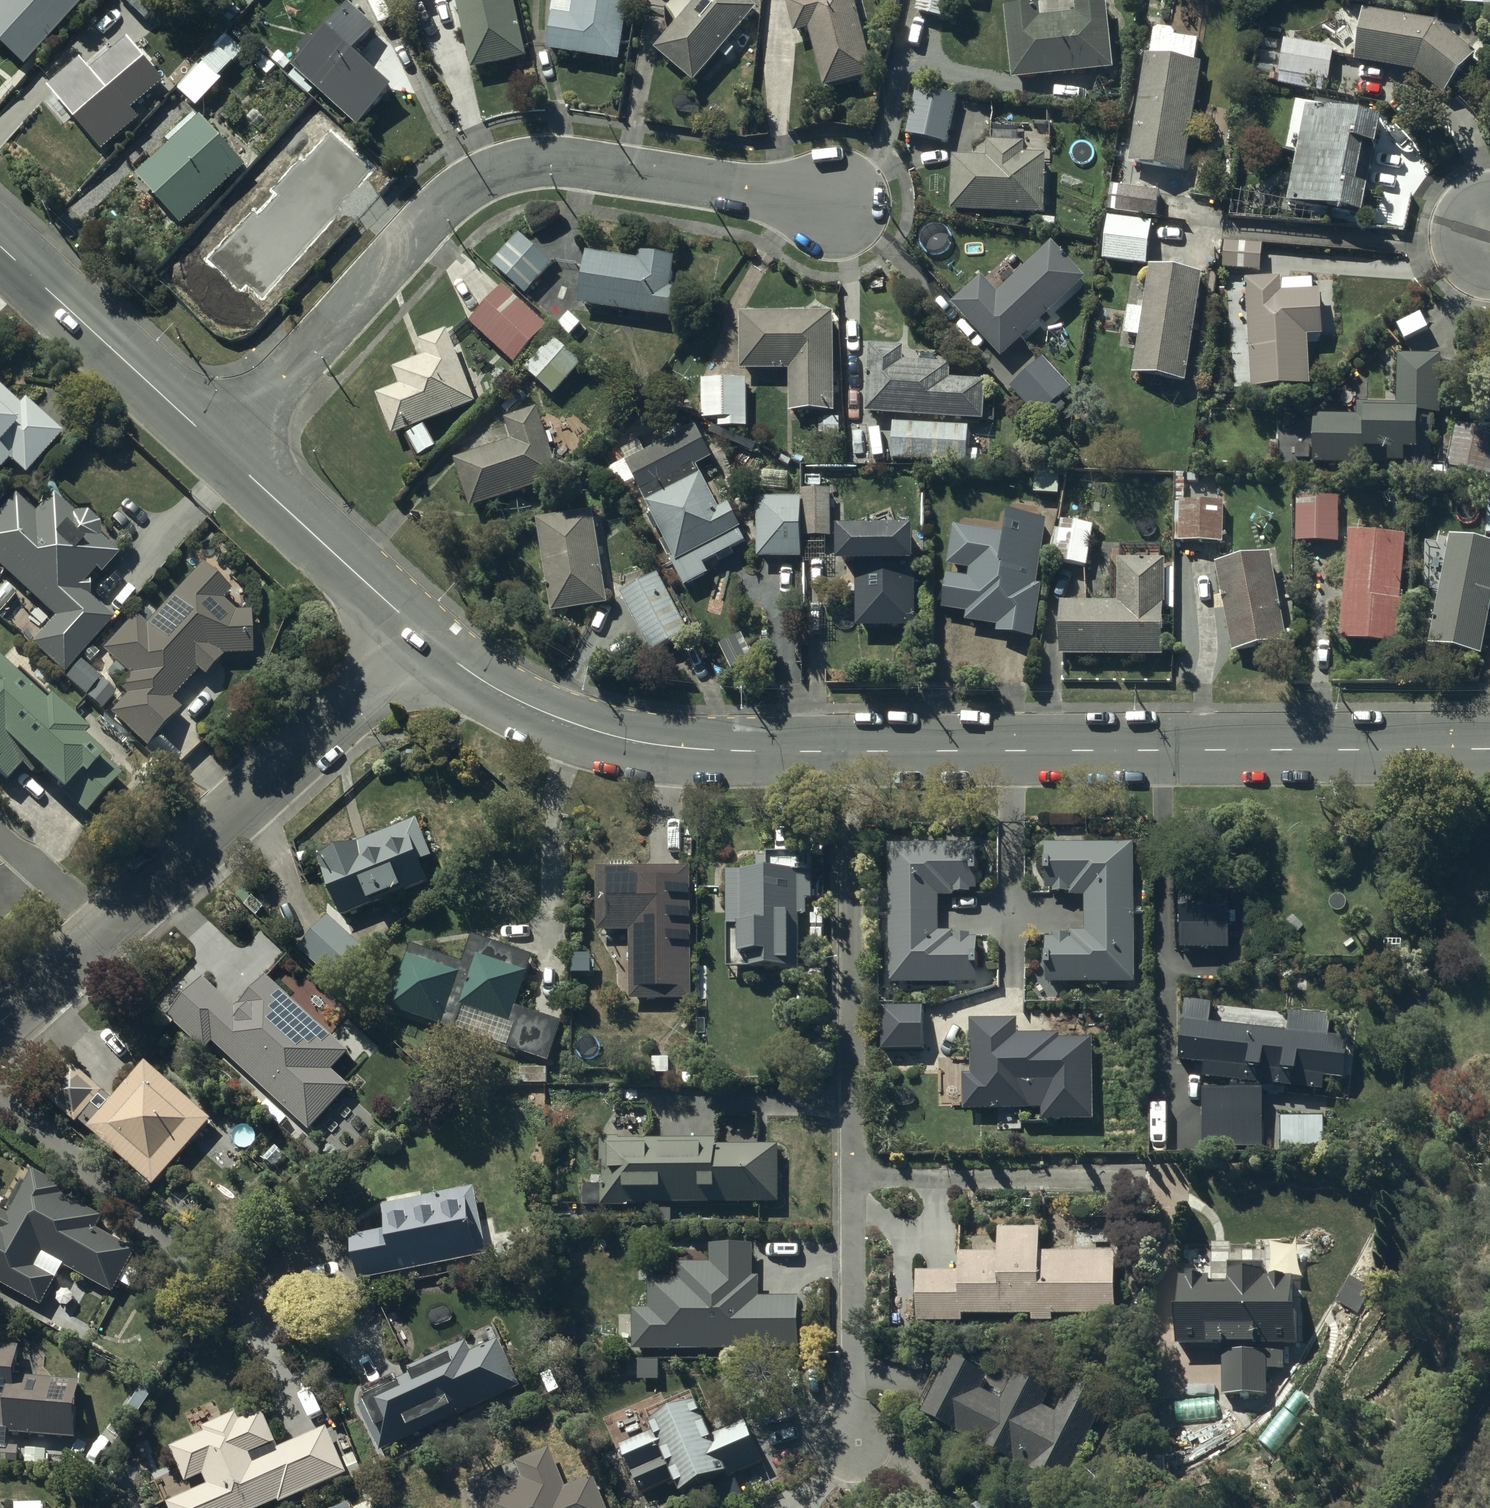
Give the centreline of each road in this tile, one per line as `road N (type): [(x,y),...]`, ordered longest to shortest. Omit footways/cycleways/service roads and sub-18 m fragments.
road 1 (residential): [(216,431),(466,181),(496,168),(587,166),(844,197)]
road 2 (residential): [(856,1438),(851,748)]
road 3 (secondary): [(1489,739),(851,748)]
road 4 (secondary): [(851,748),(648,746),(576,733),(499,693),(432,641)]
road 5 (residential): [(432,641),(100,923)]
road 6 (secondary): [(432,641),(216,431)]
road 7 (secondary): [(216,431),(0,247)]
road 8 (residential): [(100,923),(0,1022)]
road 9 (residential): [(0,835),(100,923)]

